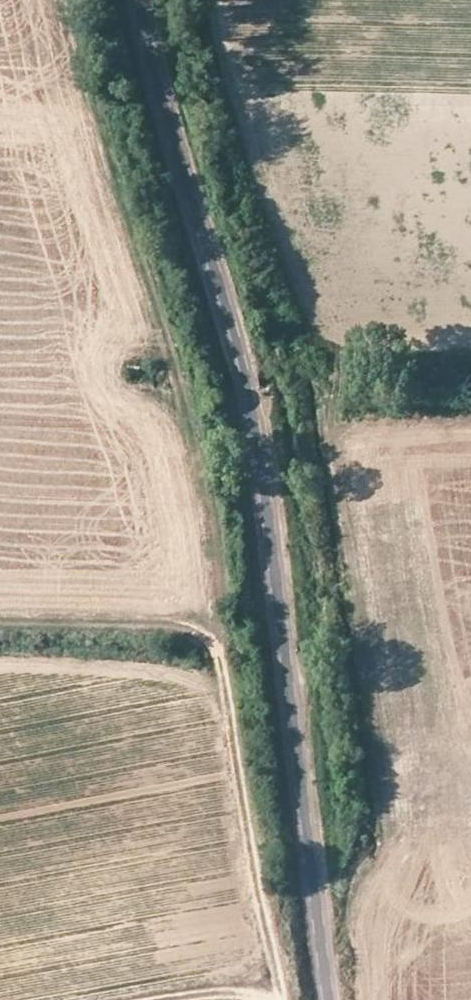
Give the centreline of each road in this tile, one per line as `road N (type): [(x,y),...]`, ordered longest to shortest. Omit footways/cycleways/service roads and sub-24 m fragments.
road 1 (tertiary): [(139,0),(249,399),(329,999)]
road 2 (track): [(210,637),(217,619),(188,428),(73,0)]
road 3 (track): [(279,999),(221,654),(210,637),(174,628),(0,625)]

